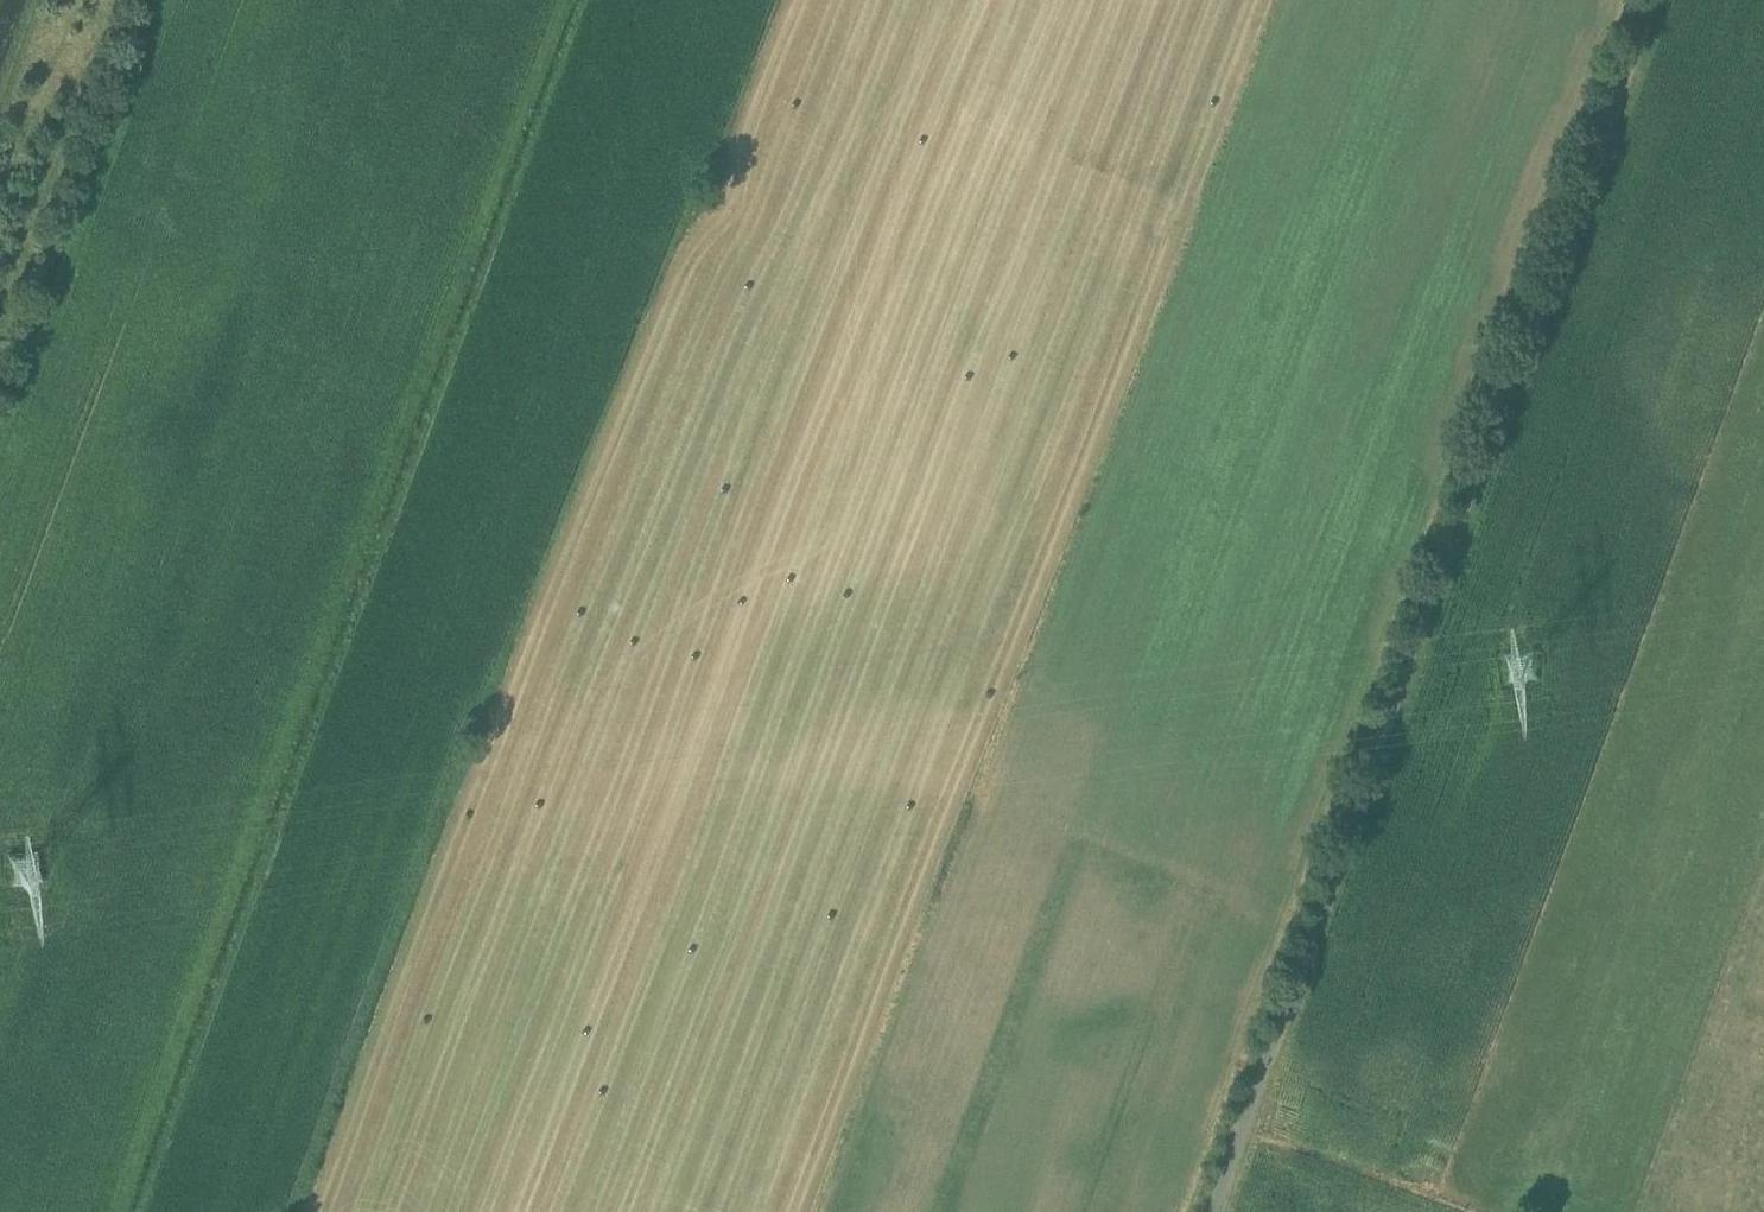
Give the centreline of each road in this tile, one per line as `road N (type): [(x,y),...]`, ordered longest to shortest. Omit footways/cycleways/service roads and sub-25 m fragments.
road 1 (track): [(0,340),(101,0)]

